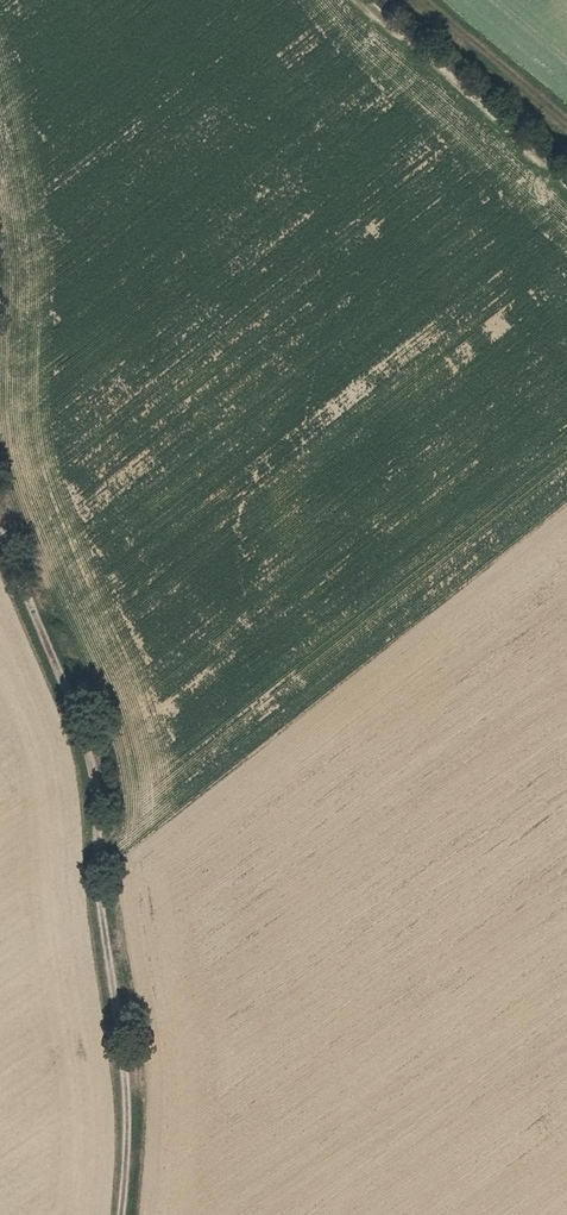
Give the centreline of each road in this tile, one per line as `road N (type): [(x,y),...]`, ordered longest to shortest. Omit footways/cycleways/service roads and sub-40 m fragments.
road 1 (track): [(0,511),(84,731),(99,805),(135,1078),(131,1214)]
road 2 (track): [(425,0),(566,120)]

